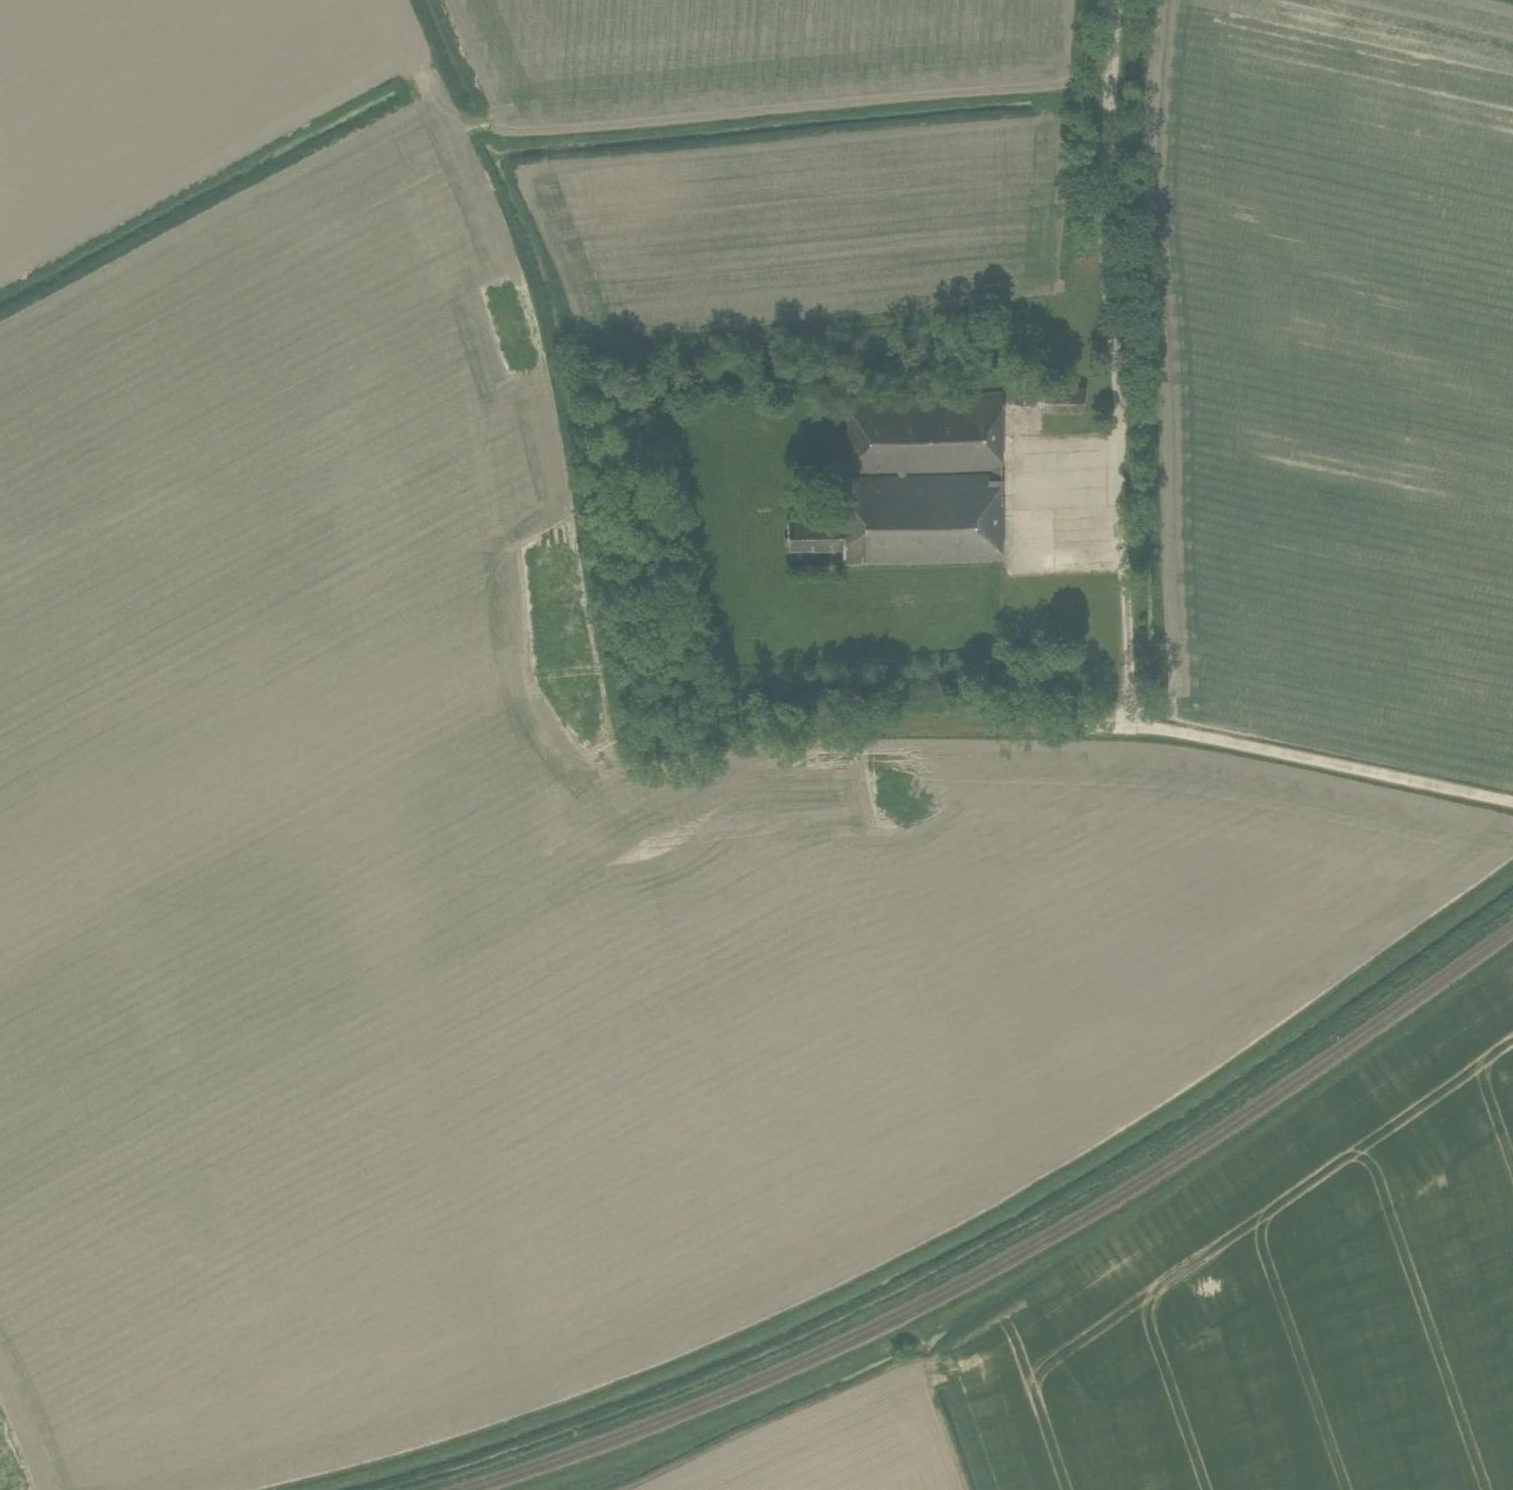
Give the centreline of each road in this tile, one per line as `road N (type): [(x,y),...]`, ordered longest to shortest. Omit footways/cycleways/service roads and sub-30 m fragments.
road 1 (track): [(1061,728),(879,733),(647,755)]

